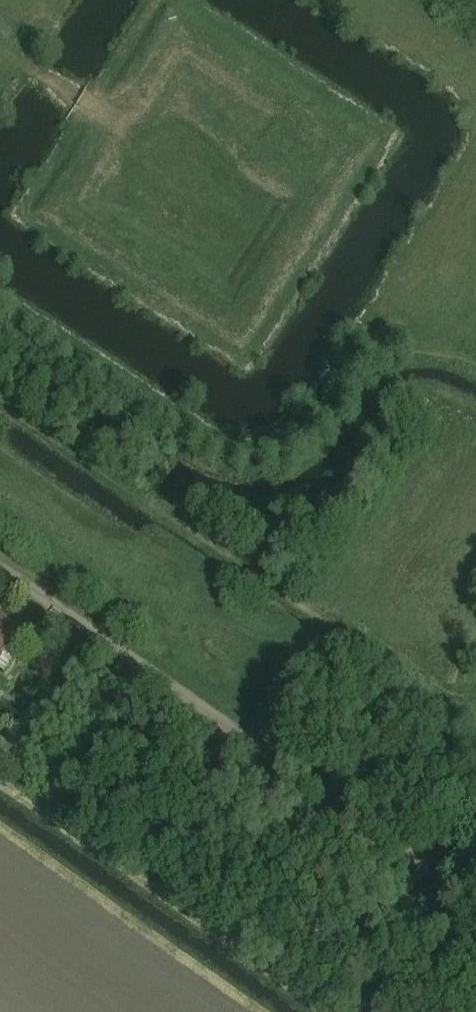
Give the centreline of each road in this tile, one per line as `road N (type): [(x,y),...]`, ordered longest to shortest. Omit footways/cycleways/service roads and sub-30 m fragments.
road 1 (unclassified): [(475,900),(0,573)]

